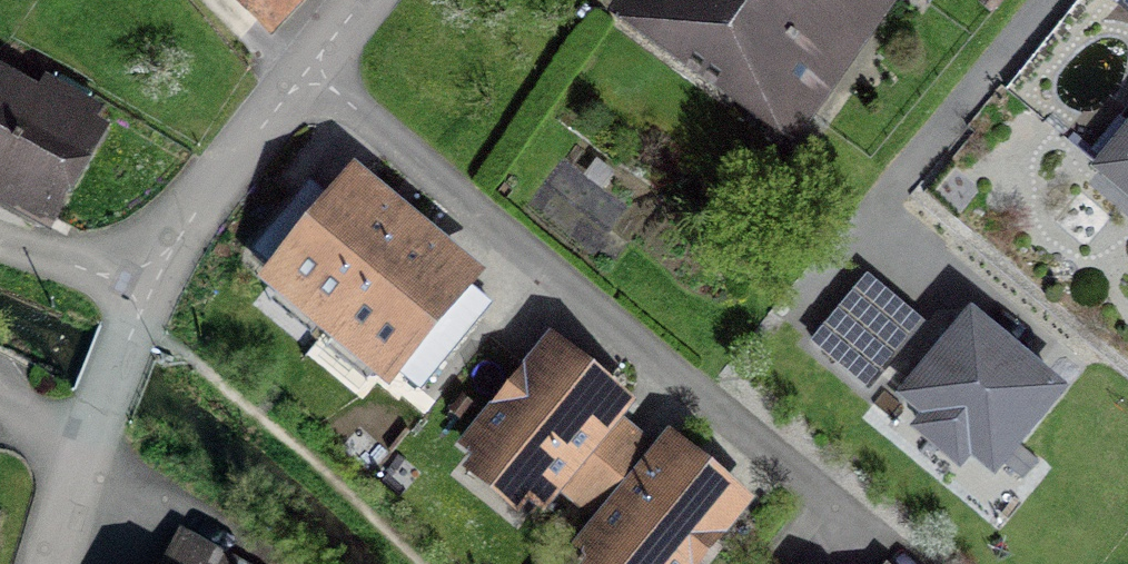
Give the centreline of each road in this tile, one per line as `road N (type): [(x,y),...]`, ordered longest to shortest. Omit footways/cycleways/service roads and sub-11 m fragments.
road 1 (residential): [(285,75),(885,555)]
road 2 (residential): [(285,75),(136,331),(90,430),(48,563)]

